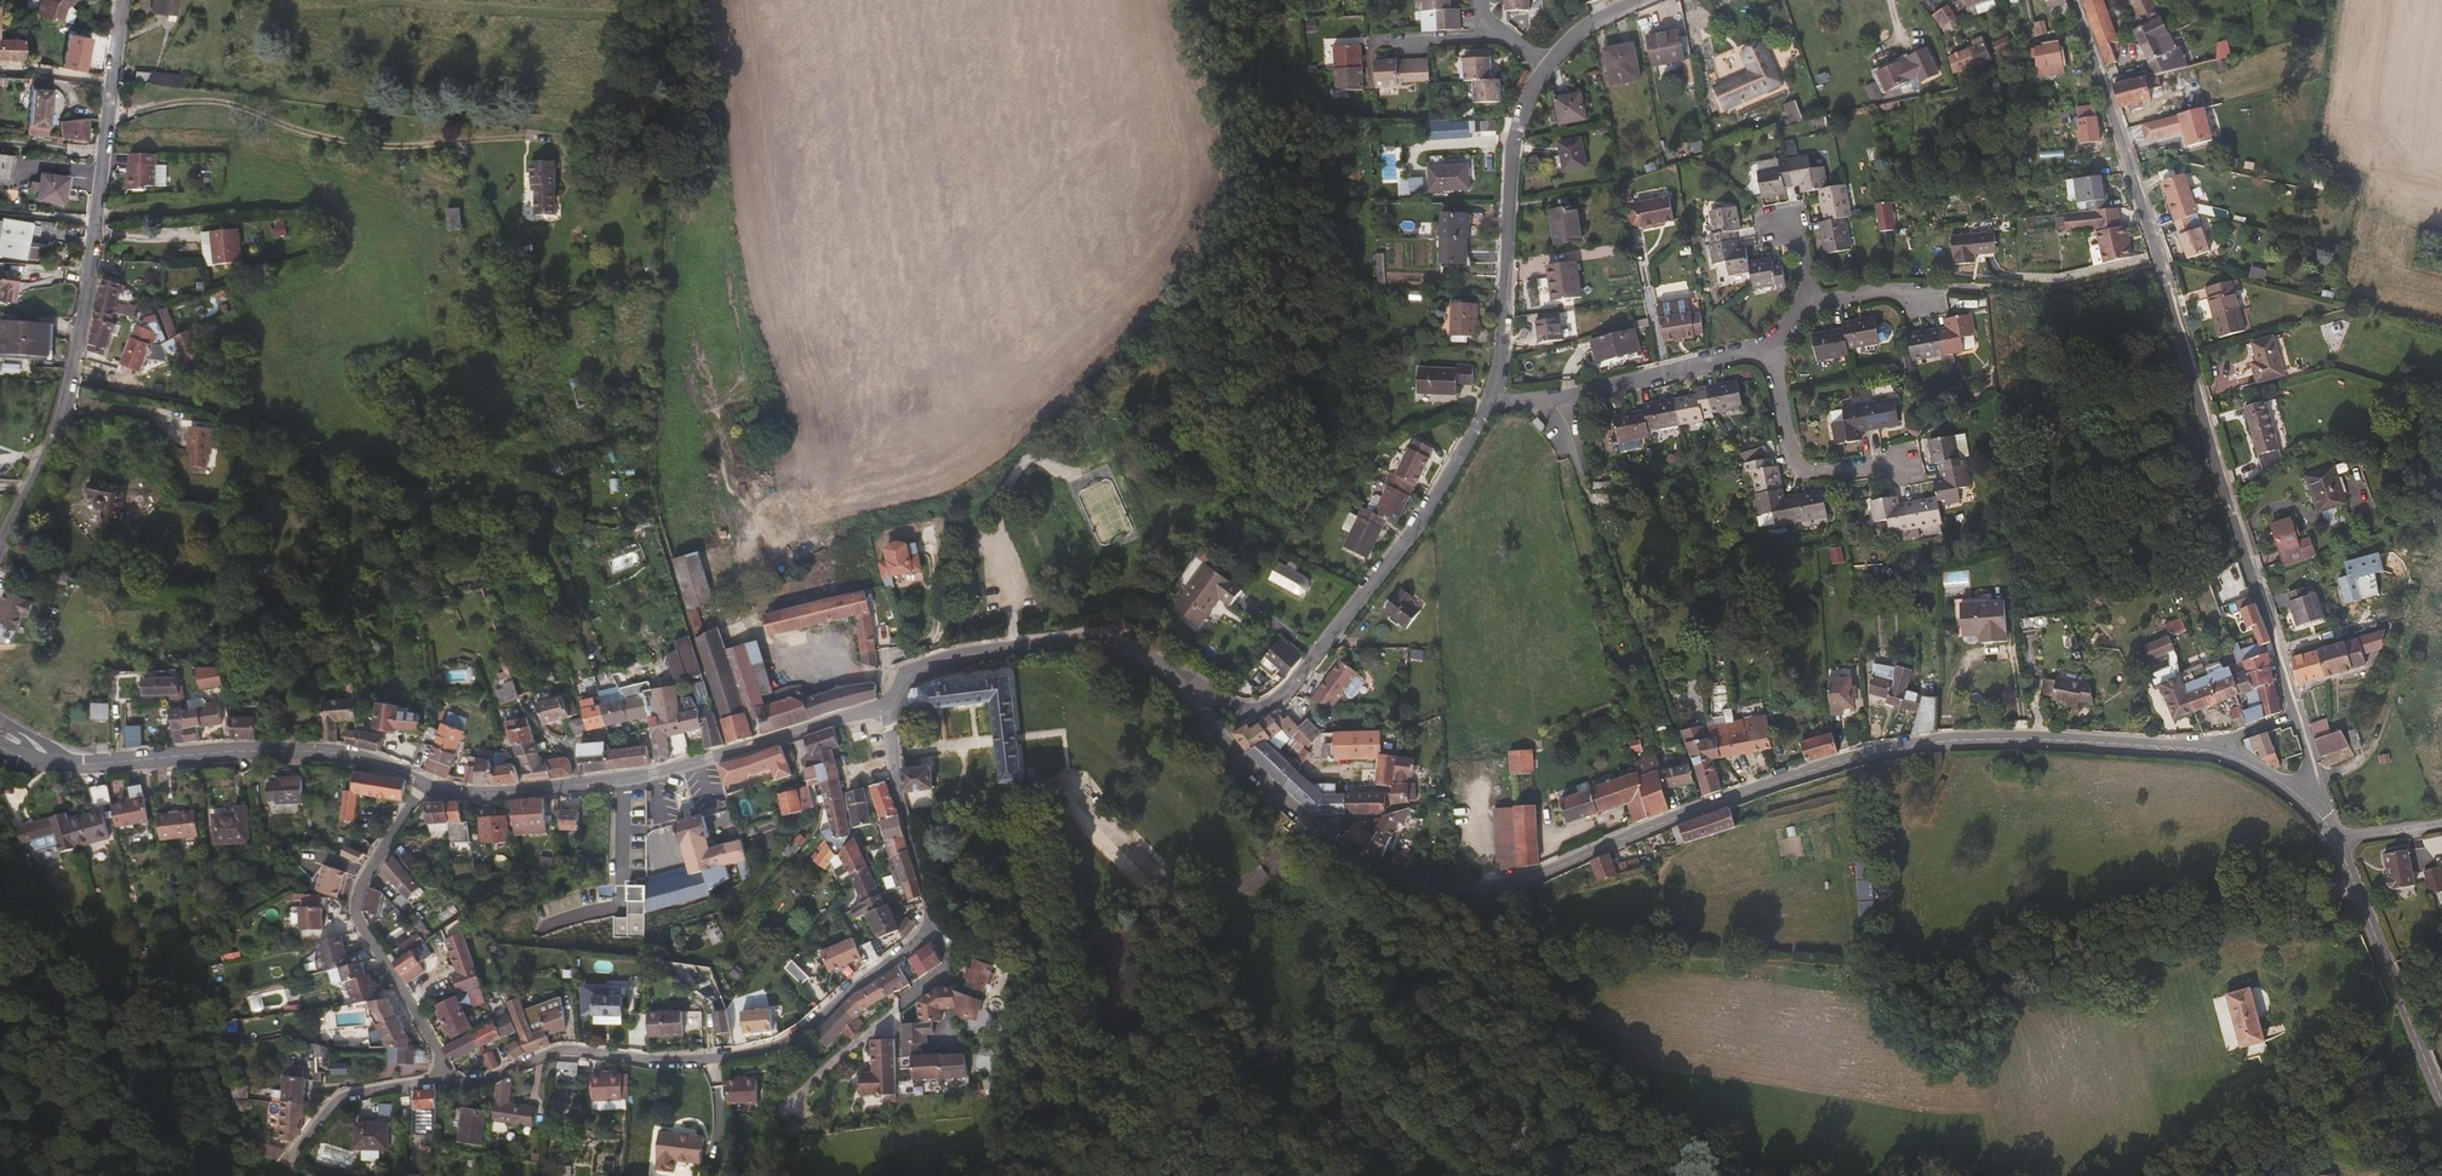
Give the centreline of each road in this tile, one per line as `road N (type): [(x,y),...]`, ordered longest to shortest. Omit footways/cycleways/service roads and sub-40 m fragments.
road 1 (tertiary): [(1167,669),(1220,739),(1319,837),(1404,875),(1463,887),(1511,884),(1817,769),(1930,743),(2044,739),(2214,752)]
road 2 (residential): [(888,705),(896,789),(928,901),(931,926),(919,941),(776,1048),(672,1059),(571,1050),(487,1078),(448,1081)]
road 3 (residential): [(2297,714),(2121,126),(2073,0)]
road 4 (unclassified): [(124,0),(65,410),(0,547)]
road 5 (residential): [(1167,669),(1245,711),(1290,689),(1418,525),(1490,401)]
road 6 (tertiary): [(427,782),(510,793),(624,777),(888,705)]
road 7 (tertiary): [(55,762),(306,751),(367,760),(427,782)]
road 8 (residential): [(1490,401),(1513,129),(1549,61)]
road 9 (residential): [(448,1081),(436,1046),(357,918),(363,881),(427,782)]
road 10 (tertiary): [(2303,799),(2334,837),(2441,1099)]
road 11 (track): [(2303,799),(2360,765),(2377,744),(2441,526)]
road 12 (tertiary): [(888,705),(907,679),(959,655),(1100,643),(1167,669)]
road 13 (residential): [(1490,401),(1774,350)]
road 14 (residential): [(1774,350),(1796,474),(1902,464)]
road 15 (residential): [(448,1081),(347,1096),(322,1115),(280,1173)]
road 16 (residential): [(1809,301),(1945,292)]

